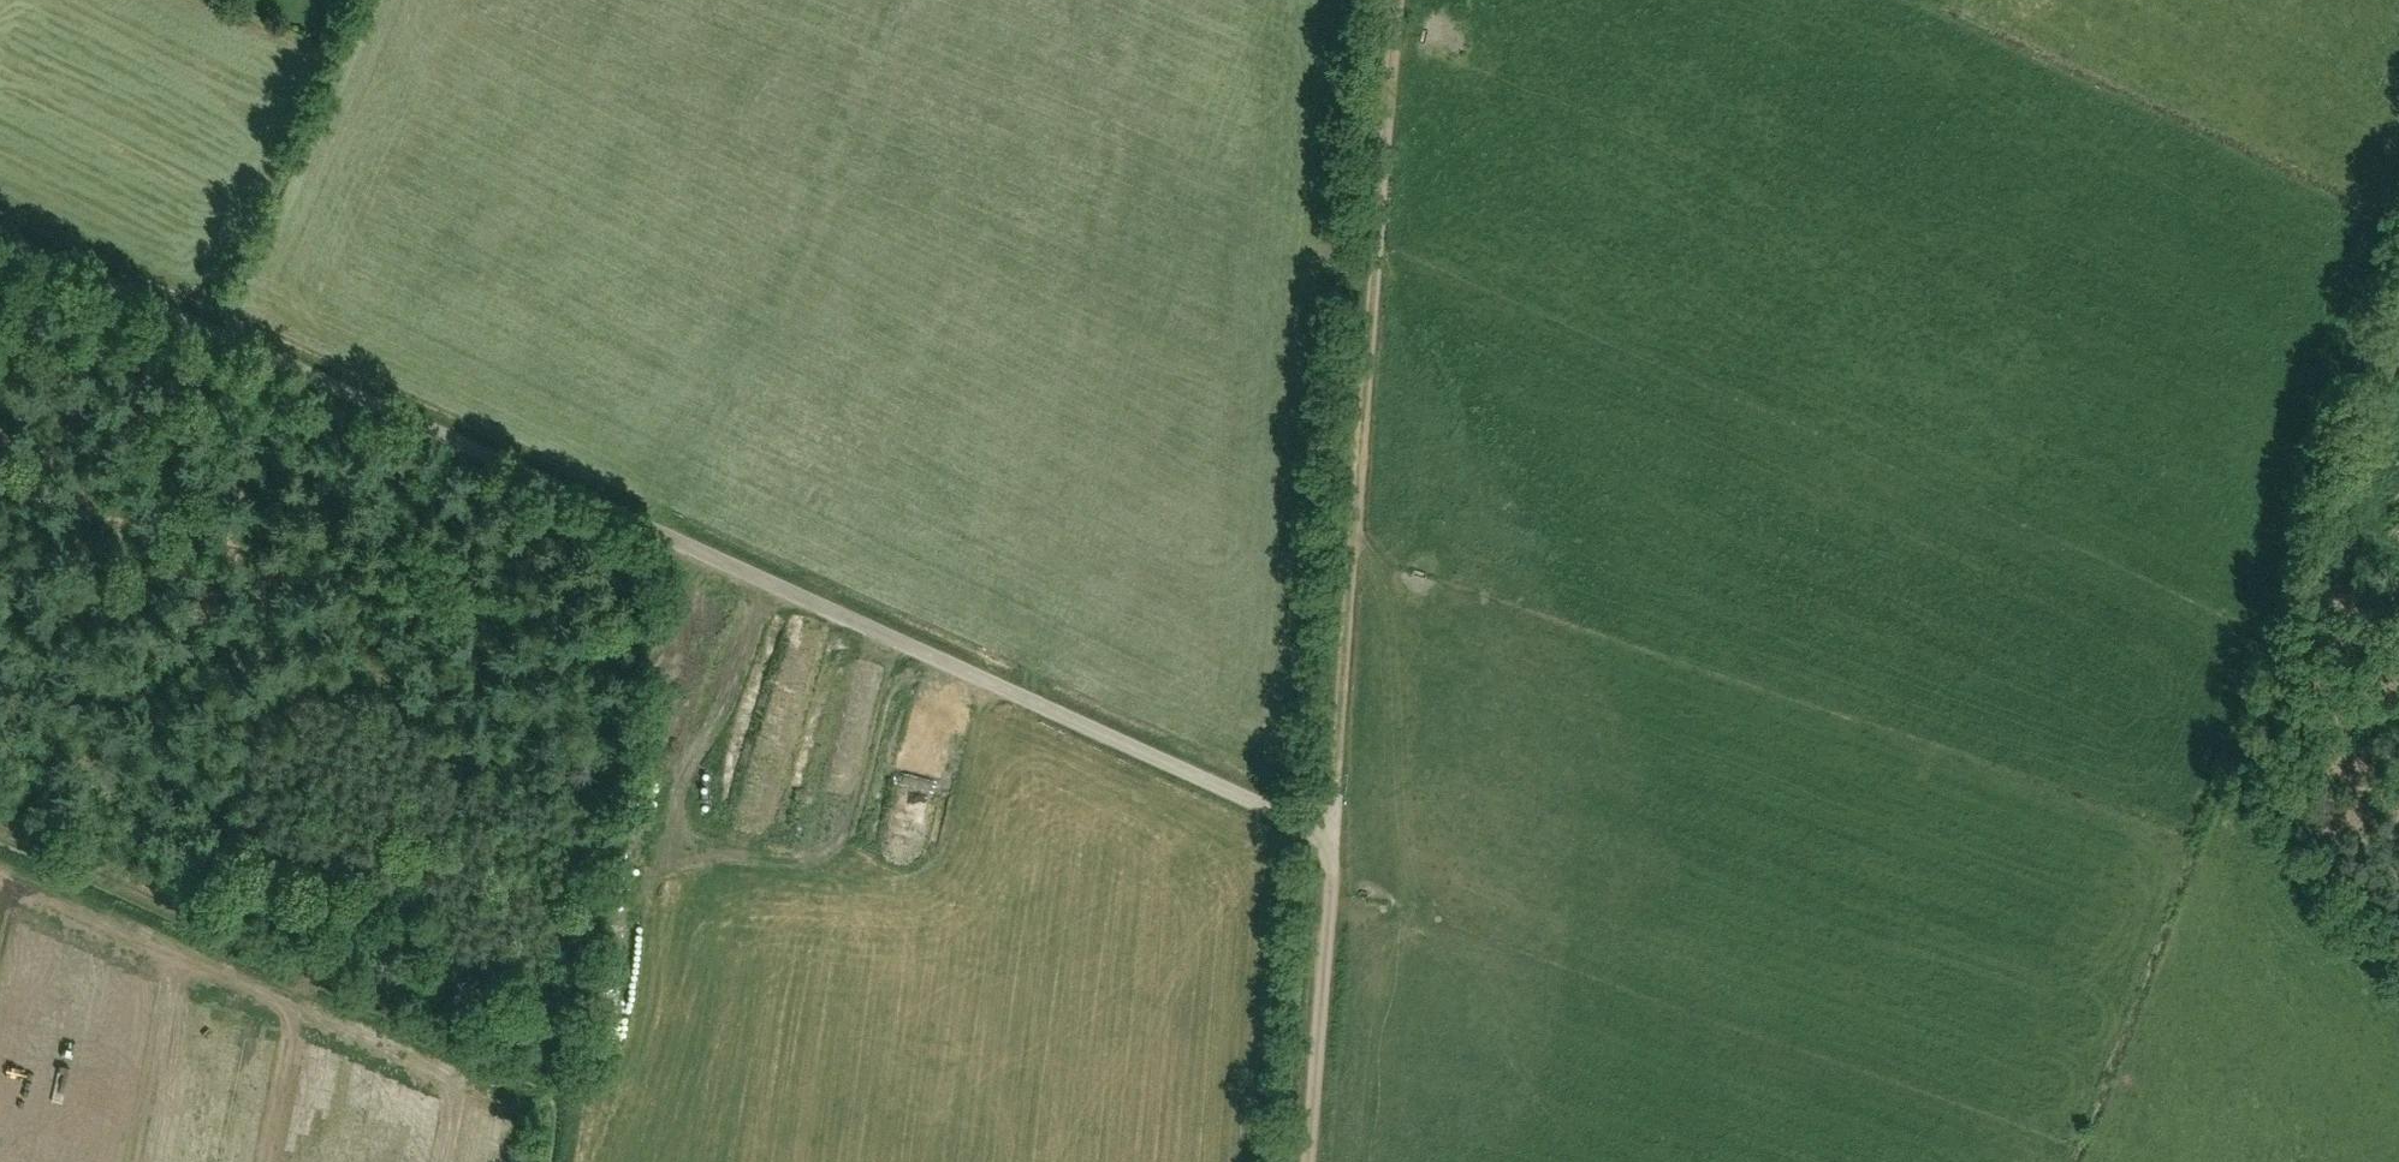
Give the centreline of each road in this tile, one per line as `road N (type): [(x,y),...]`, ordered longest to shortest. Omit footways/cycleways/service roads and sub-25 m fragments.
road 1 (unclassified): [(1323,839),(1305,824),(0,236)]
road 2 (track): [(1309,1161),(1332,874)]

